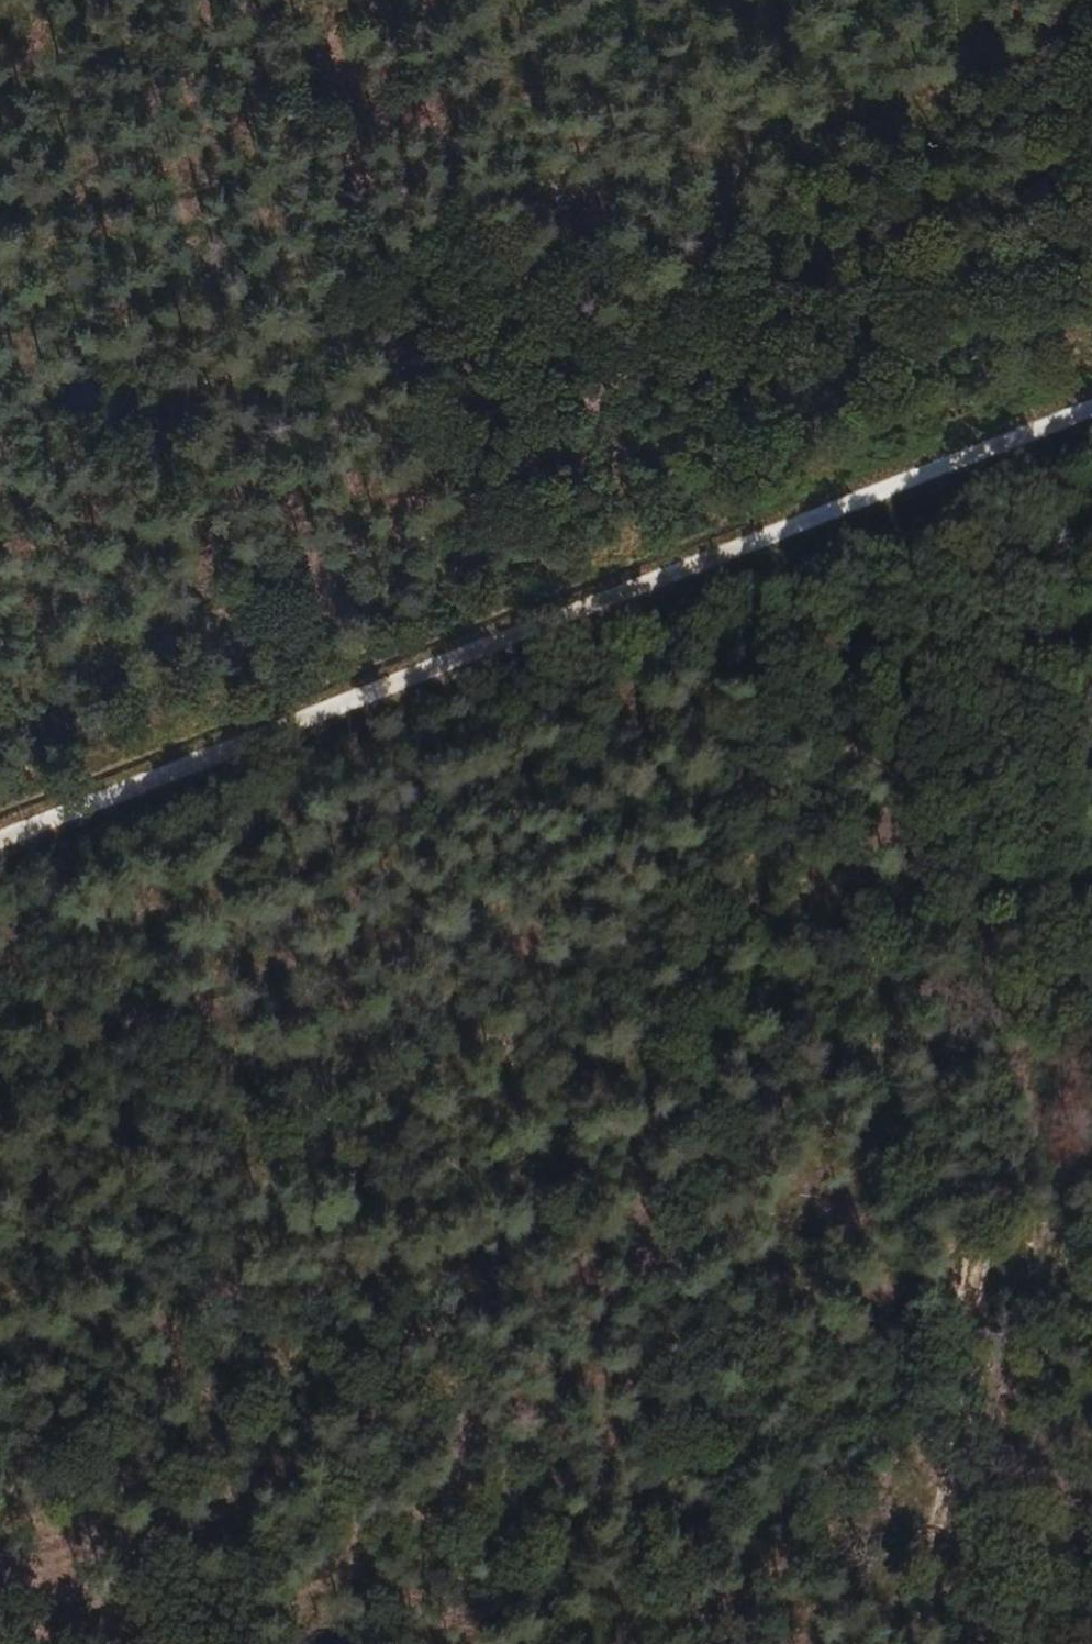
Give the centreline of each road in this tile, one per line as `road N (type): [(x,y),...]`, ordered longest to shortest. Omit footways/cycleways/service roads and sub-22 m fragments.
road 1 (track): [(1091,410),(0,840)]

